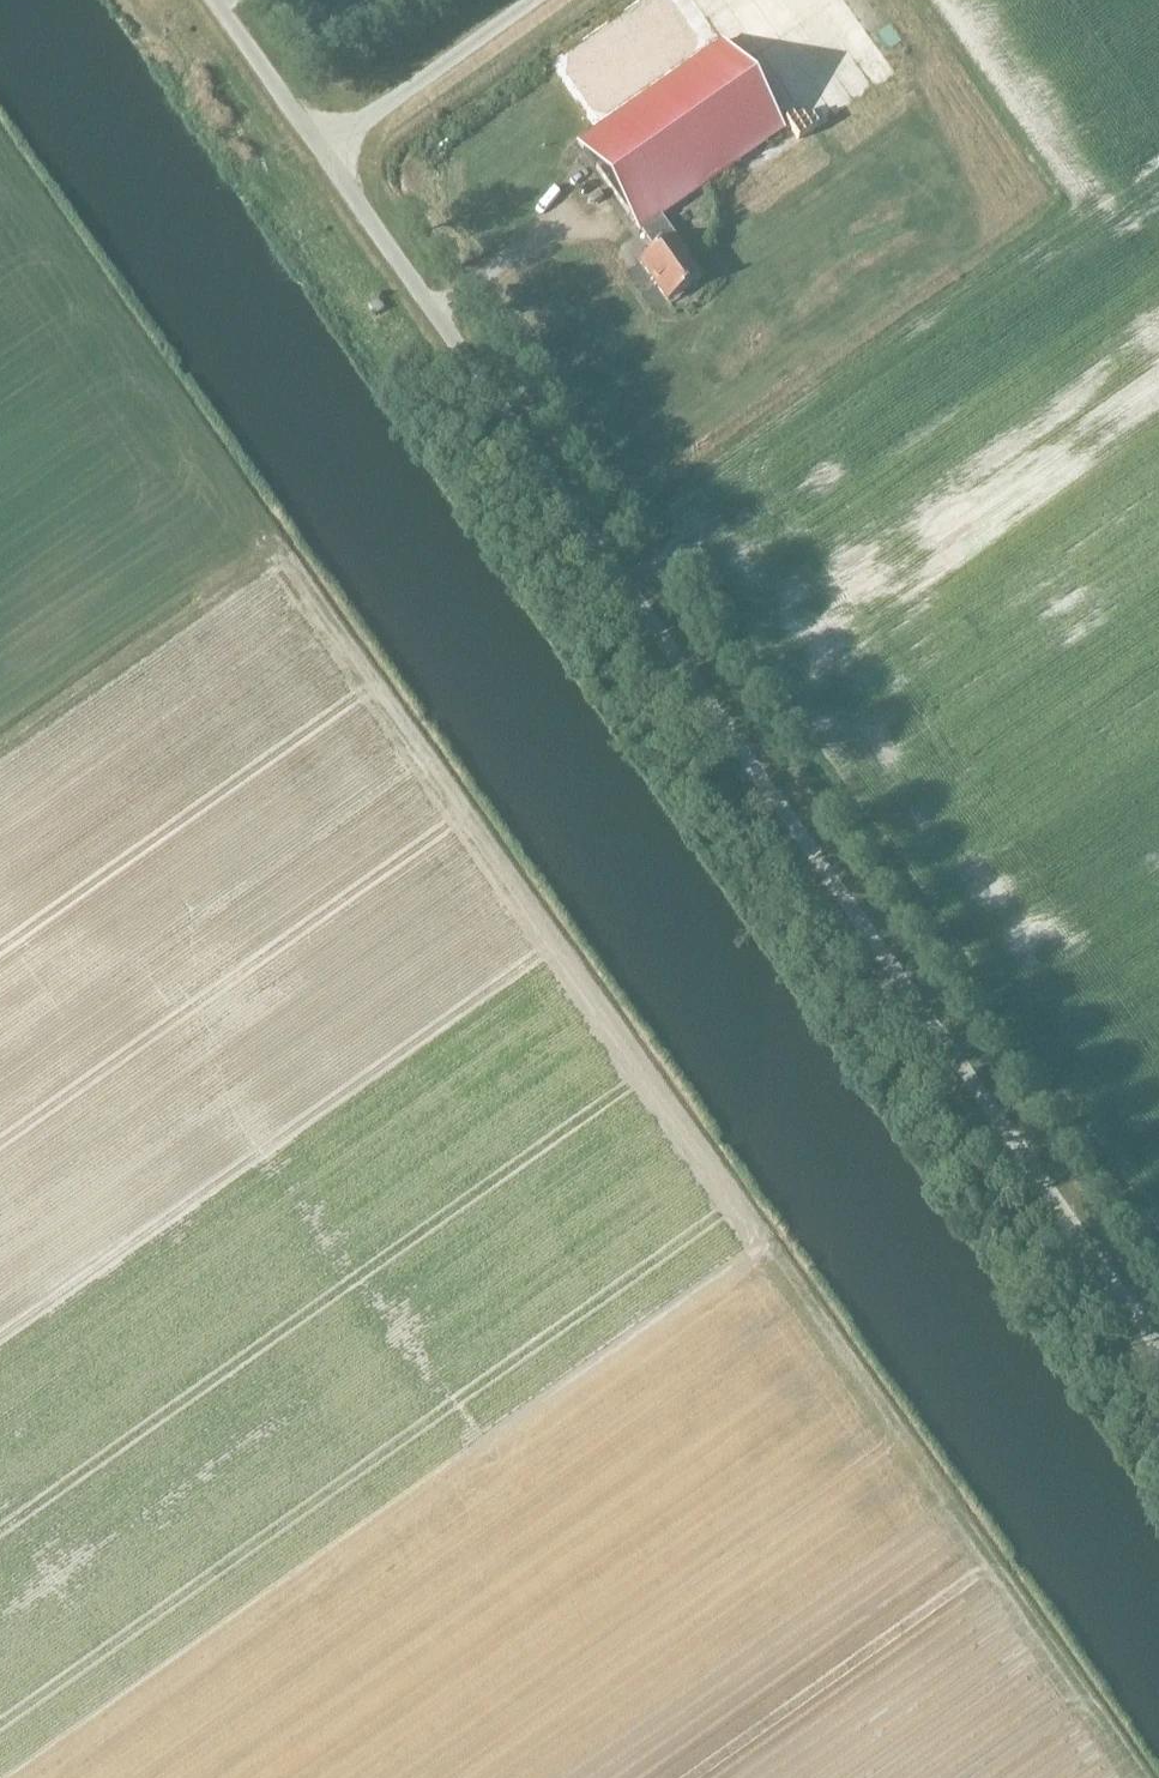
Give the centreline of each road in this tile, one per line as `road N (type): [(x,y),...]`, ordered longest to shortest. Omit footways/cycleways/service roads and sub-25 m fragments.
road 1 (unclassified): [(1158,1354),(214,0)]

